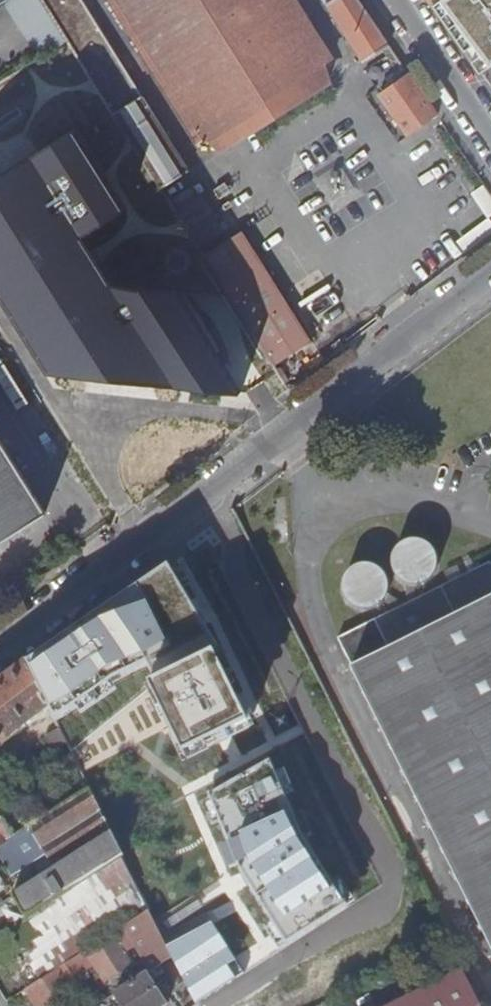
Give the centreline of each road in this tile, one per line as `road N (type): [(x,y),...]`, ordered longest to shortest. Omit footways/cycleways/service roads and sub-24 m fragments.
road 1 (residential): [(490,280),(0,649)]
road 2 (residential): [(394,0),(490,143)]

